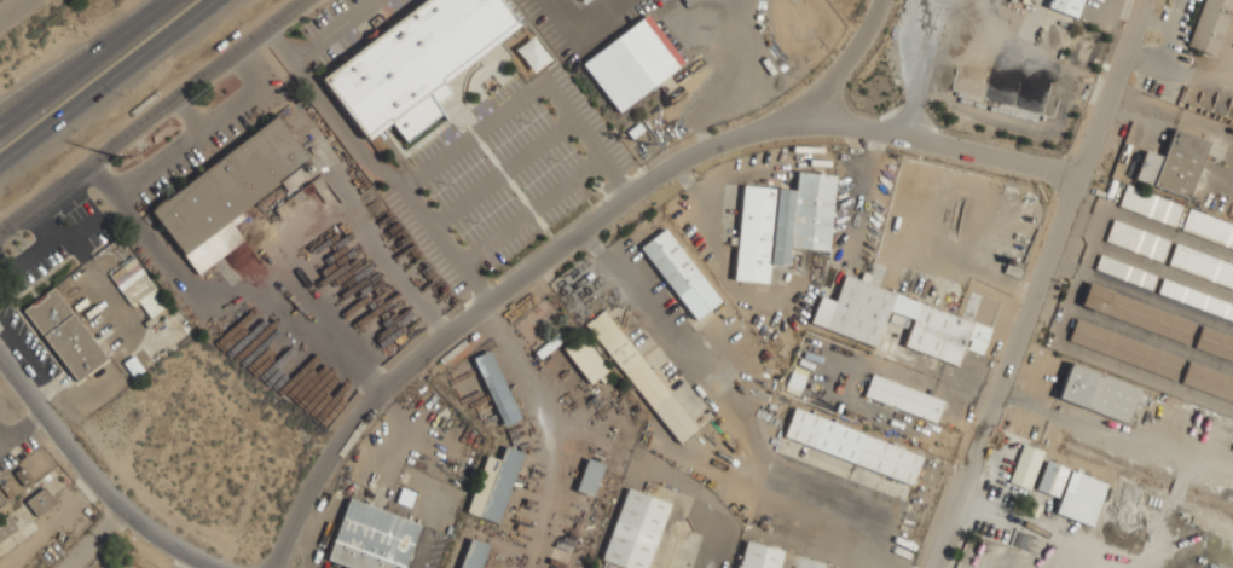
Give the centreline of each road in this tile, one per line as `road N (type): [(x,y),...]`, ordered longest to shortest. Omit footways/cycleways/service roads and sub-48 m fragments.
road 1 (residential): [(275,567),(302,500),(358,413),(637,189),(705,146),(822,114),(1076,178)]
road 2 (residential): [(928,567),(960,506),(1147,0)]
road 3 (residential): [(0,227),(301,0)]
road 4 (residential): [(0,347),(122,503),(190,549),(239,567)]
road 5 (primary): [(0,164),(215,0)]
road 6 (primary): [(166,0),(0,126)]
road 7 (residential): [(822,114),(886,0)]

